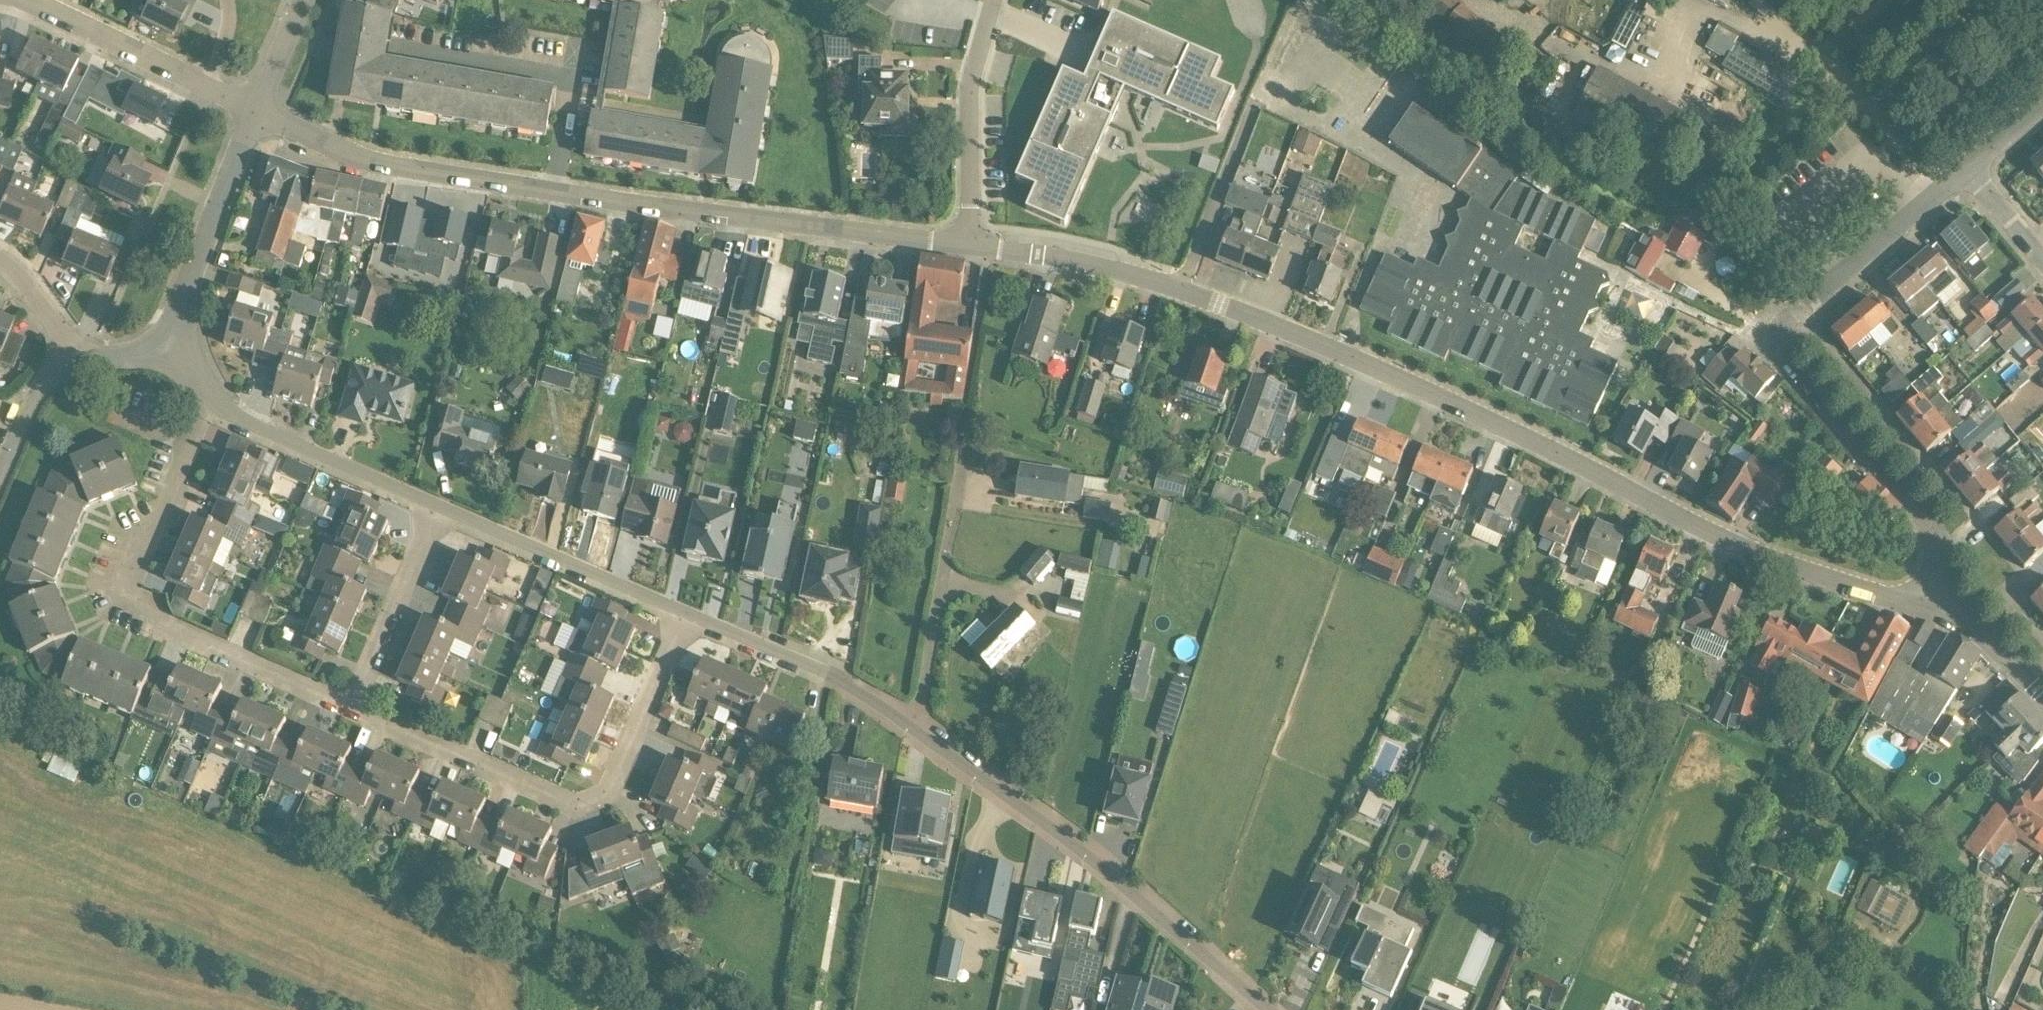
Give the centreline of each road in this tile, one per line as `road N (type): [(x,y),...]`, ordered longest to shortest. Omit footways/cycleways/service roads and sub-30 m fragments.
road 1 (residential): [(1931,605),(1800,570),(1481,416),(1186,291),(967,248)]
road 2 (residential): [(967,248),(409,171),(328,146),(256,109)]
road 3 (residential): [(1931,605),(1939,574),(1927,519),(1784,352),(1782,336),(1800,310),(1942,193)]
road 4 (residential): [(352,713),(153,628),(133,610),(136,556),(210,398)]
road 5 (residential): [(682,618),(611,793),(592,804),(562,802),(352,713)]
road 6 (residential): [(1257,1009),(1060,835),(919,731)]
road 7 (residential): [(682,618),(432,509)]
road 8 (residential): [(166,361),(256,109)]
road 9 (residential): [(919,731),(837,681),(682,618)]
road 10 (residential): [(958,475),(919,731)]
road 11 (residential): [(256,109),(30,0)]
road 12 (residential): [(967,248),(970,108),(992,0)]
road 13 (residential): [(432,509),(261,431),(210,398)]
road 14 (residential): [(432,509),(352,713)]
road 15 (residential): [(0,480),(27,411),(46,383),(77,363)]
road 16 (residential): [(2042,695),(1983,633),(1931,605)]
road 17 (residential): [(77,363),(35,291),(0,260)]

